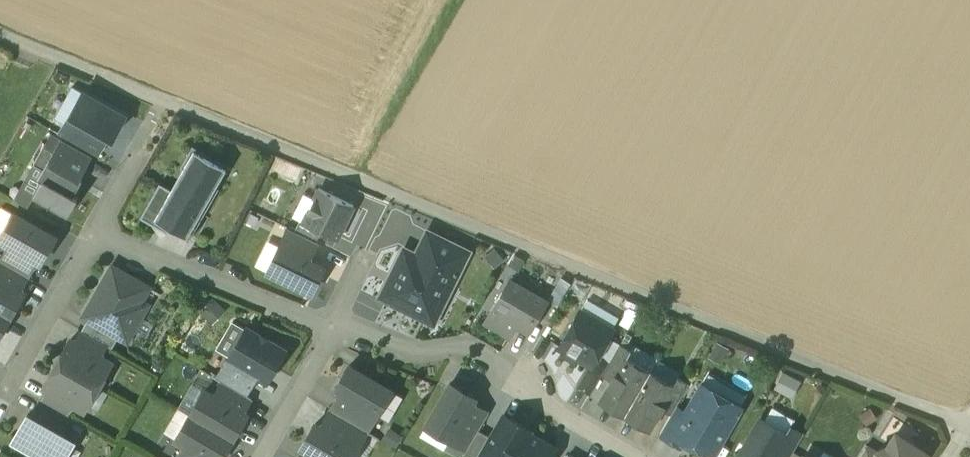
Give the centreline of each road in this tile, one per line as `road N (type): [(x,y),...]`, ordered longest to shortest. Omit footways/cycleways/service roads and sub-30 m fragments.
road 1 (track): [(0,39),(969,429)]
road 2 (residential): [(331,328),(410,357),(462,354),(635,456)]
road 3 (residential): [(95,227),(331,328)]
road 4 (track): [(468,0),(360,180)]
road 5 (residential): [(0,393),(95,227)]
road 6 (residential): [(257,456),(331,328)]
road 7 (residential): [(95,227),(166,109)]

